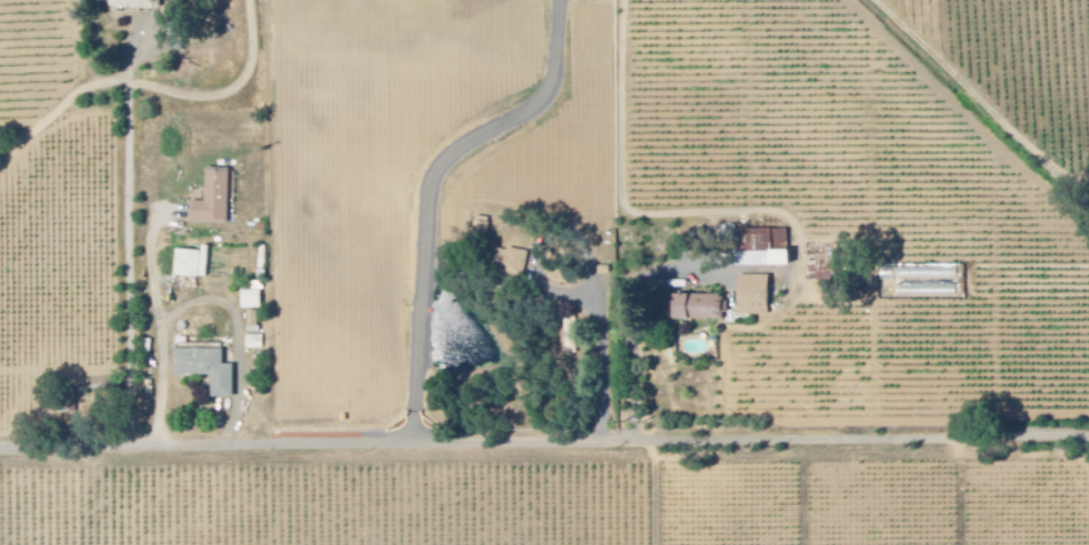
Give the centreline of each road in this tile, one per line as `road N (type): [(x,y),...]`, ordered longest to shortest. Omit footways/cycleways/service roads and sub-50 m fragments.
road 1 (residential): [(1088,441),(0,451)]

